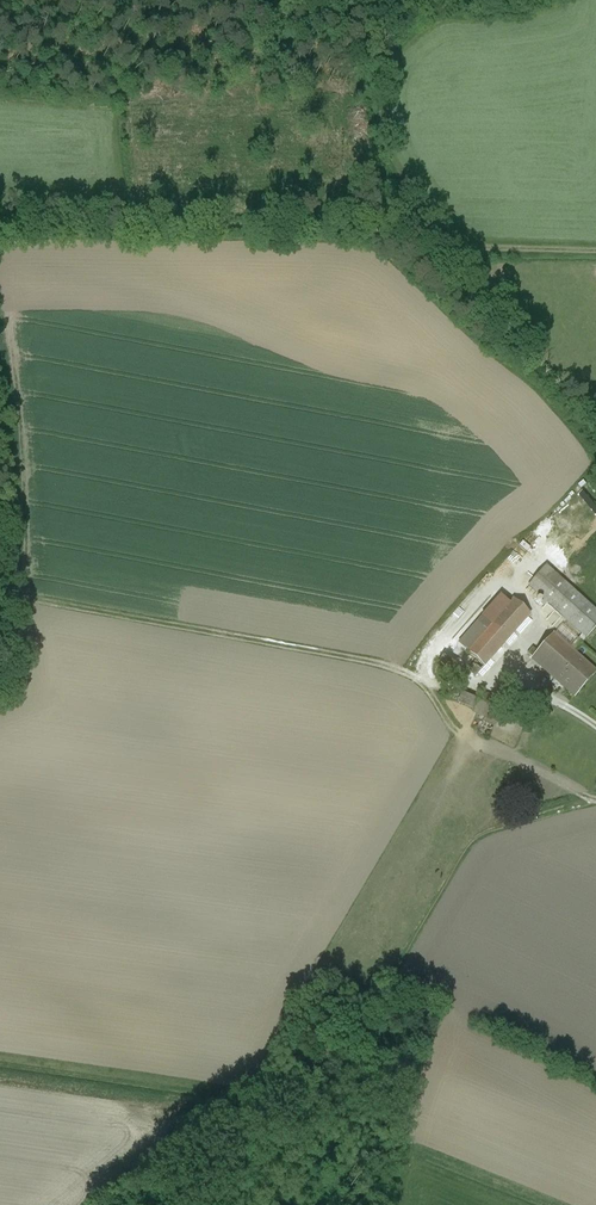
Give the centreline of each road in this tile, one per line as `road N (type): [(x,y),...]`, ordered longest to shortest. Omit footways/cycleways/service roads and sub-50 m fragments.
road 1 (track): [(18,595),(409,674),(430,687),(458,734),(595,796)]

